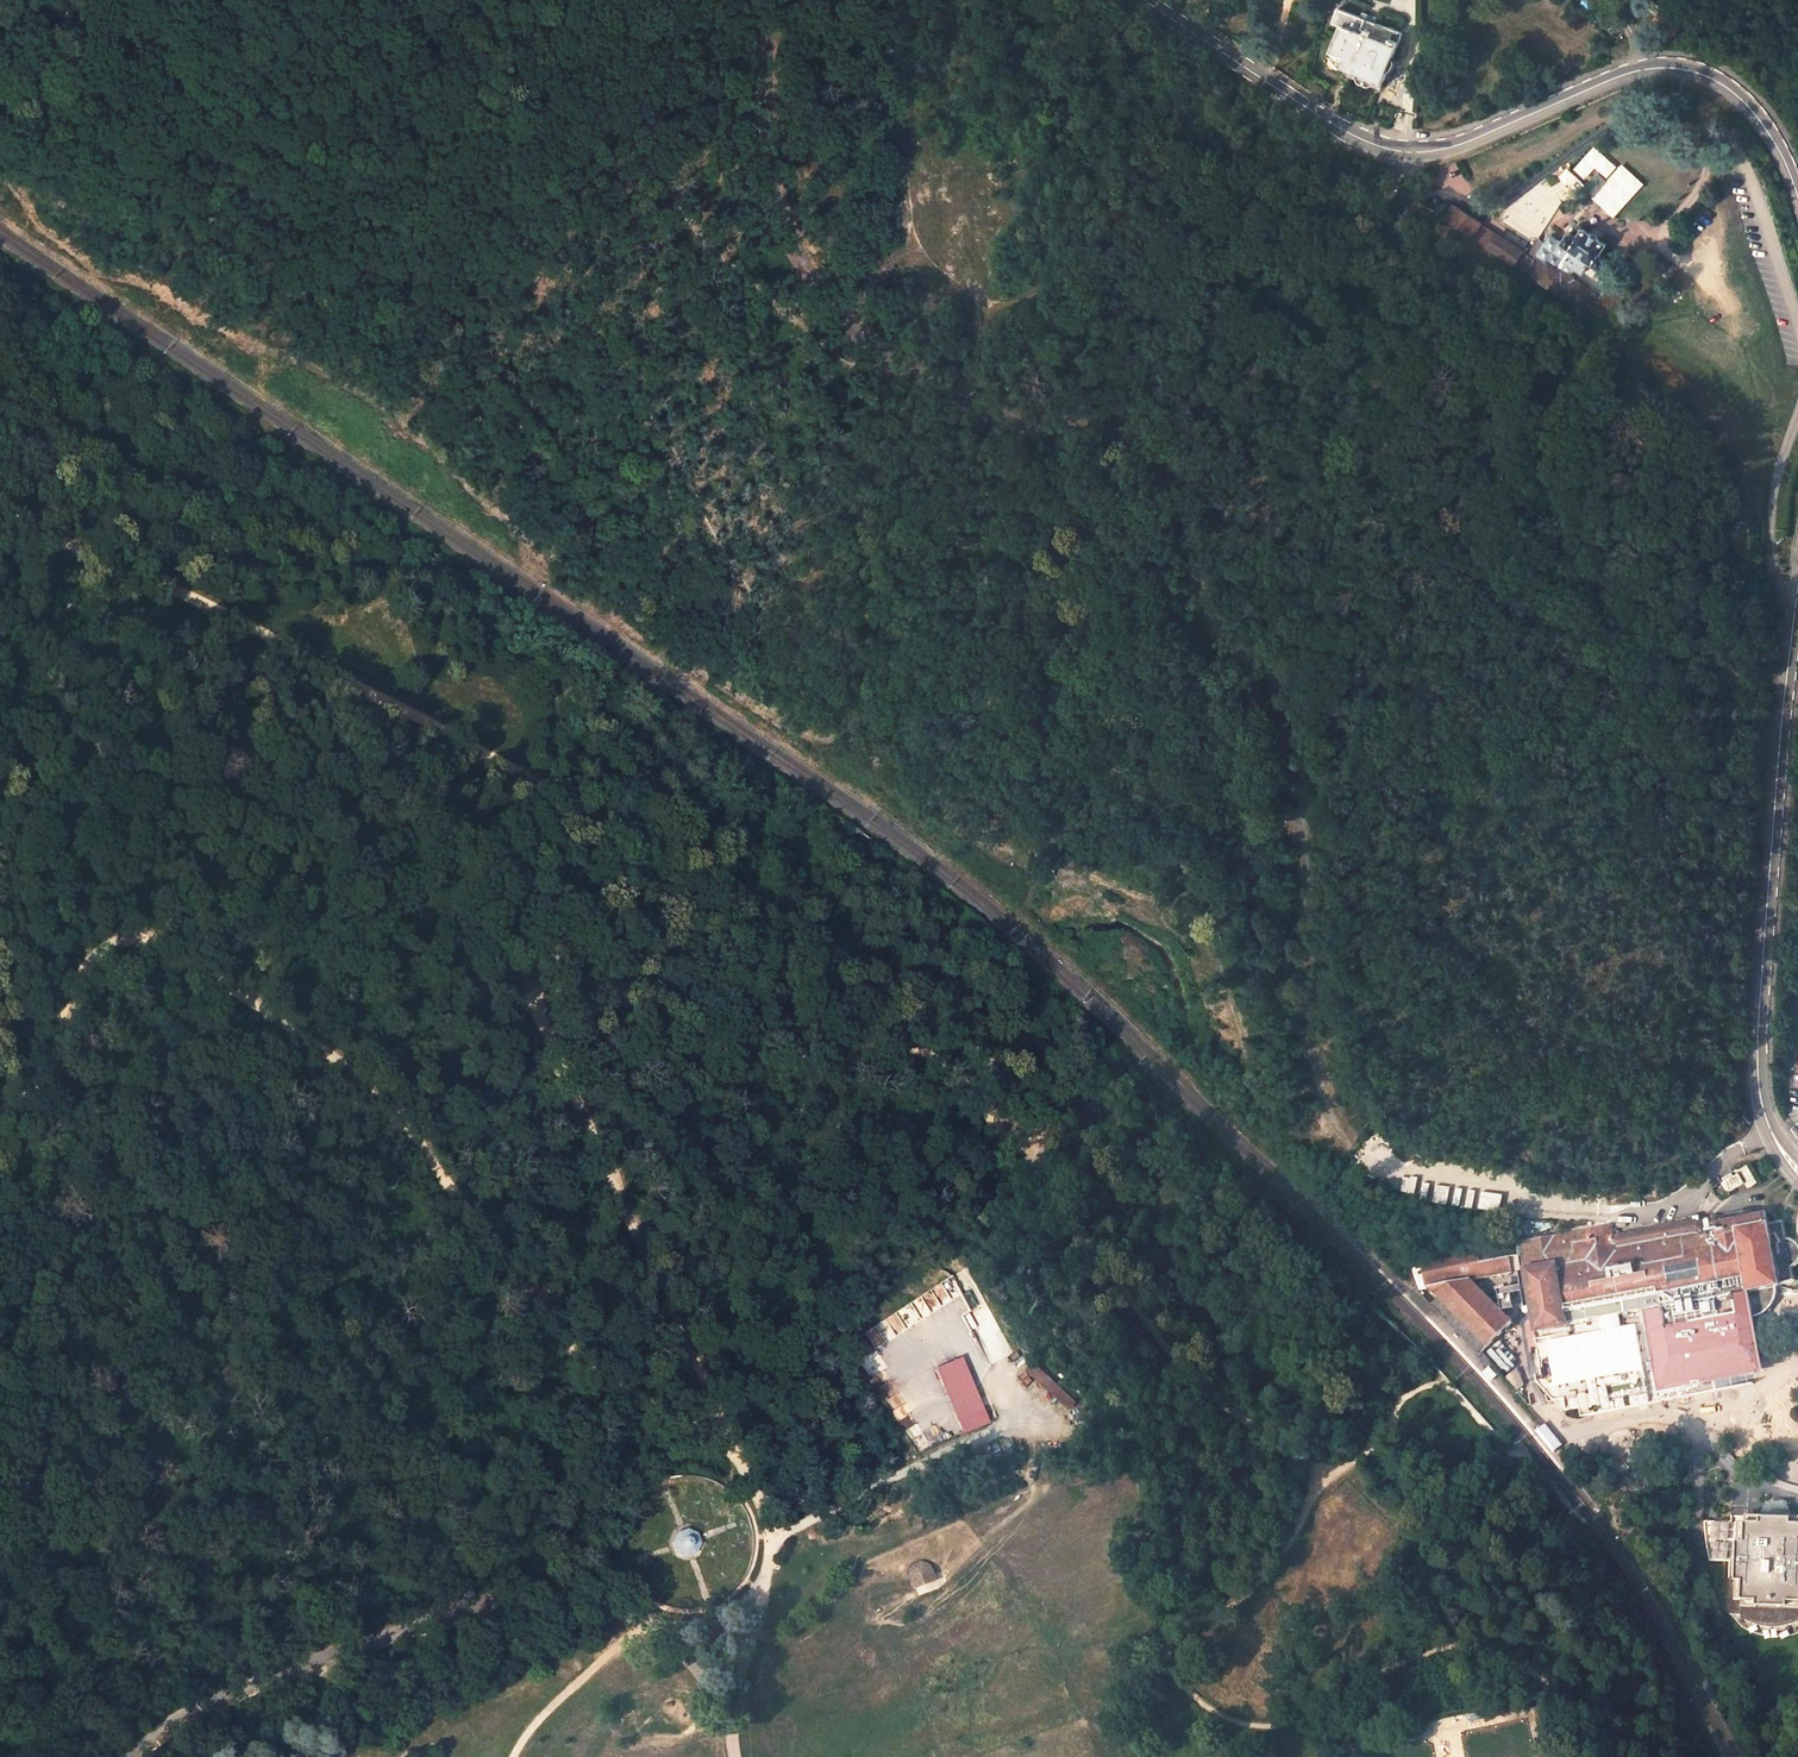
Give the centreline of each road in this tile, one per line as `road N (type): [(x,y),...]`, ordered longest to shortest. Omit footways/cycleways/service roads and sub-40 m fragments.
road 1 (track): [(47,0),(40,21),(46,48),(66,77),(98,108),(207,164),(239,170),(306,154),(436,83),(486,103),(509,143),(496,274),(509,320),(618,375),(649,401),(709,532),(767,621),(791,637),(813,643),(873,617),(919,621),(999,702),(1016,698),(1110,591),(1139,575),(1191,570)]
road 2 (track): [(1557,1209),(1415,1179),(1350,1145),(1320,1091),(1304,769),(1268,676),(1214,631),(1203,612),(1180,504),(1146,455),(1113,432),(1010,417),(897,362),(821,292),(797,251),(767,151),(773,0)]
road 3 (track): [(1350,1145),(1298,1136),(1259,1094),(1239,1020),(1192,920),(1124,877),(1040,877),(746,703),(471,515),(345,393),(280,376),(228,328),(118,279)]
road 4 (track): [(729,1722),(773,1539),(531,1000),(529,978),(539,958),(560,950),(682,1033),(742,1055),(772,1060),(880,1042),(919,1050),(951,1066),(1016,1145),(1030,1145)]
road 5 (track): [(1030,1145),(1039,1129),(1027,1098),(993,1066),(870,974),(716,877),(229,614),(96,561),(0,504)]
road 6 (track): [(733,1444),(589,1368),(373,1085),(169,946),(141,937),(98,953),(71,995),(36,1089),(0,1115)]
road 7 (tertiary): [(1797,197),(1765,123),(1737,92),(1699,73),(1656,69),(1610,80),(1467,142),(1413,153),(1341,129),(1143,0)]
road 8 (track): [(967,395),(984,318),(1104,261),(1187,259),(1264,280),(1329,321),(1441,419),(1470,461)]
road 9 (tertiary): [(1771,1131),(1757,1050),(1797,591)]
road 10 (track): [(1030,1145),(1060,1203),(1190,1377),(1330,1478),(1365,1453)]
road 11 (track): [(897,362),(855,359),(755,285),(704,233),(665,174),(646,110),(642,0)]
road 12 (track): [(773,1539),(1012,1424),(966,1348),(950,1345),(920,1359),(917,1373),(937,1420)]
road 13 (unclassified): [(1771,1131),(1660,1209),(1631,1215),(1557,1209)]
road 14 (track): [(512,1756),(545,1713),(644,1623)]

